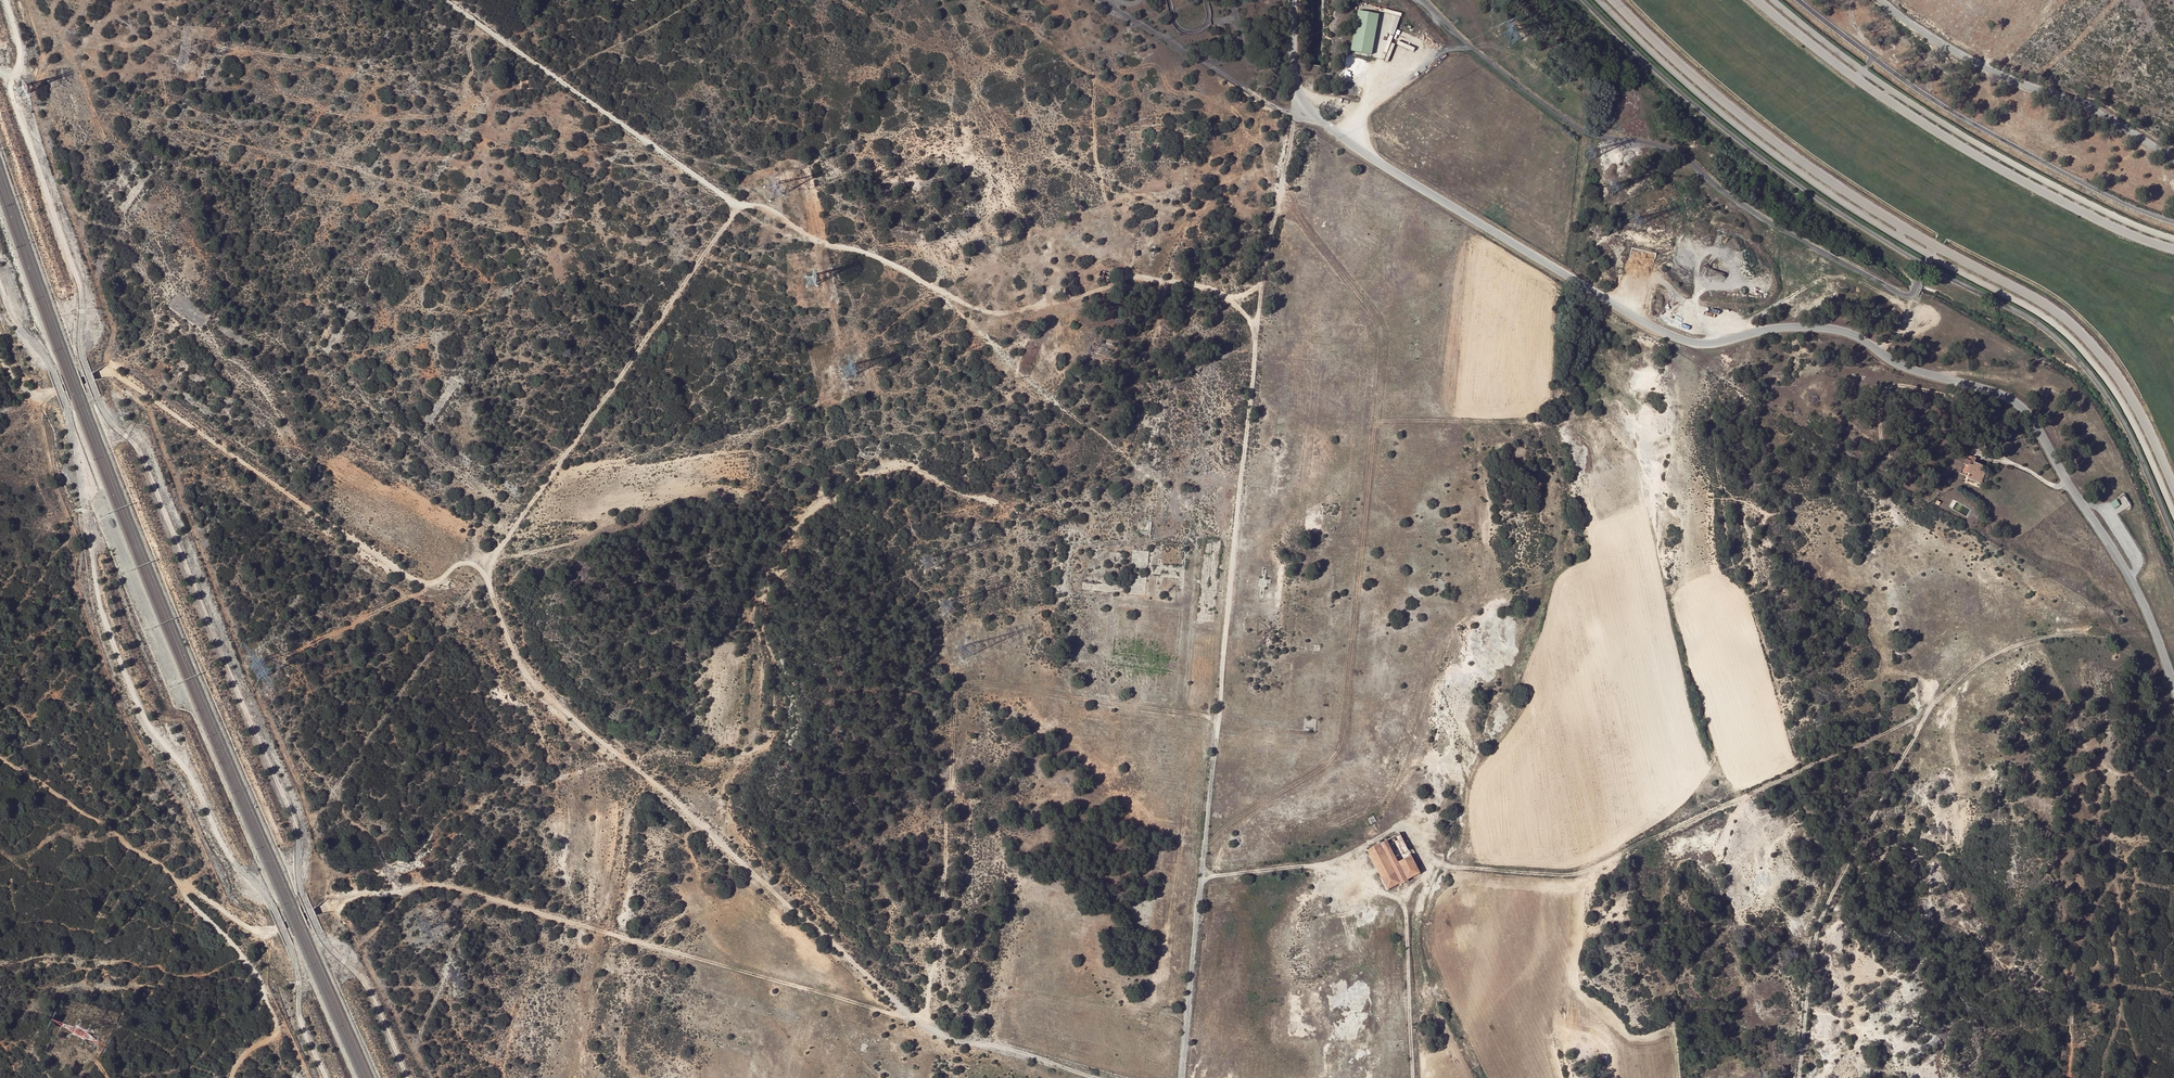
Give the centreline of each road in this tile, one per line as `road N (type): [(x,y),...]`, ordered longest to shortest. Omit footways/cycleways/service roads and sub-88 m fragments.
road 1 (track): [(0,756),(253,930),(277,929),(354,895),(454,887),(1094,1077)]
road 2 (track): [(916,1020),(535,686),(515,657),(480,569),(463,563),(435,582),(413,579),(121,377),(93,376)]
road 3 (track): [(1304,101),(1266,260),(1181,1077)]
road 4 (track): [(447,0),(734,203),(771,210),(815,239),(873,256),(973,307),(1051,307),(1139,277),(1227,297),(1249,294),(1263,281)]
road 5 (track): [(1201,878),(1322,866),(1397,828),(1453,866),(1577,874),(1926,715)]
road 6 (track): [(924,1027),(940,930),(957,687),(997,683),(1219,718)]
road 7 (track): [(1799,1077),(1821,914),(1930,708),(1973,669),(2023,644),(2052,635),(2116,639)]
road 8 (track): [(488,583),(505,540),(740,205)]
road 9 (track): [(1322,866),(1404,905),(1413,1077)]
road 10 (track): [(178,881),(249,965),(274,1021),(274,1033),(246,1053),(231,1077)]
road 11 (track): [(1344,140),(1374,103),(1466,42)]

